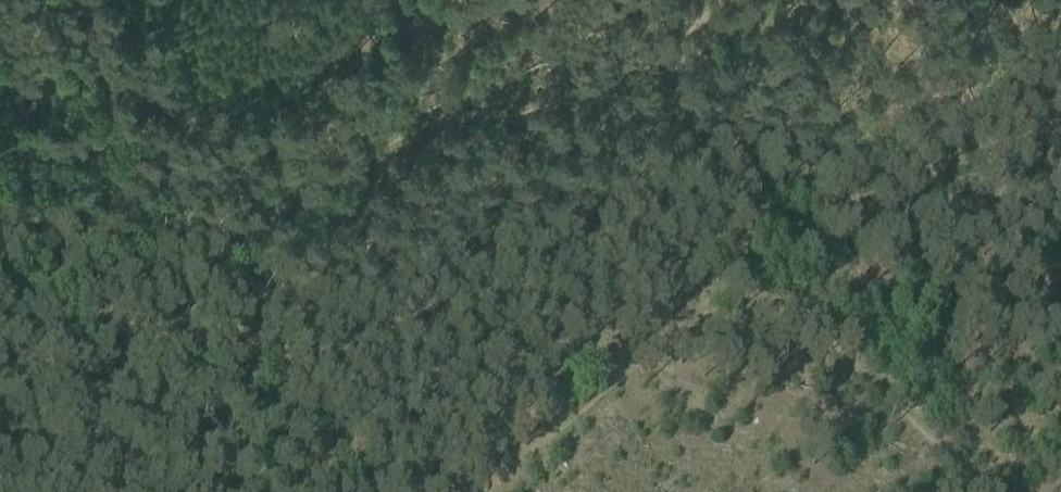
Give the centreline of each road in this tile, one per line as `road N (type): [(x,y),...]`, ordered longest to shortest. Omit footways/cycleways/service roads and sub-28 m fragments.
road 1 (track): [(209,264),(235,239),(385,146),(448,120),(558,100),(658,51),(771,217),(811,316),(991,491)]
road 2 (track): [(209,264),(221,306),(344,491)]
road 3 (track): [(120,0),(235,239)]
road 4 (track): [(209,264),(0,361)]

